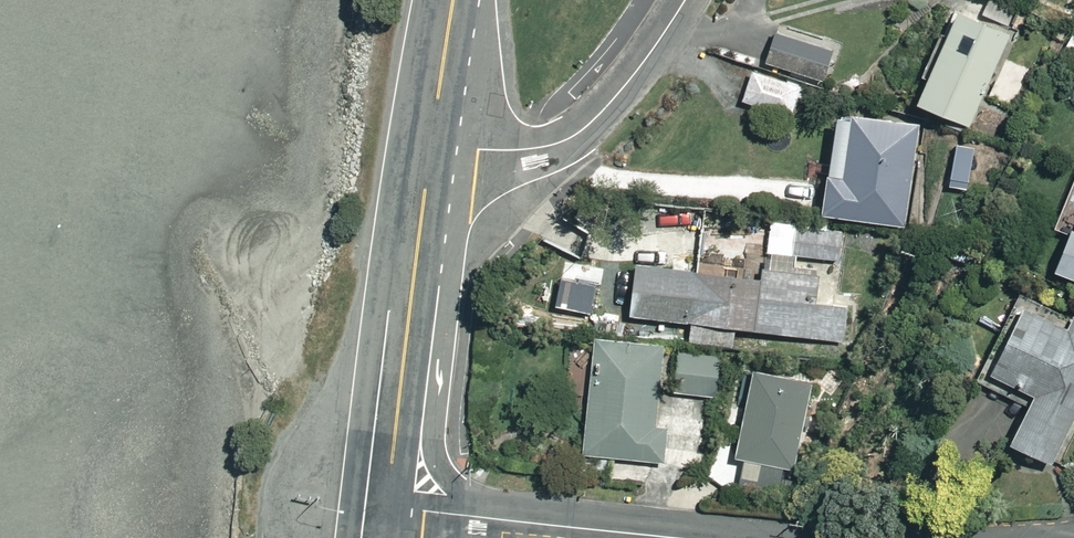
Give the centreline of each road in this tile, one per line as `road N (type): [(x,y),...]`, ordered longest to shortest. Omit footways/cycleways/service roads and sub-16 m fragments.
road 1 (trunk): [(388,508),(432,145)]
road 2 (residential): [(685,0),(608,104),(562,142),(506,150),(432,145)]
road 3 (residential): [(675,537),(388,508)]
road 4 (trunk): [(432,145),(453,0)]

